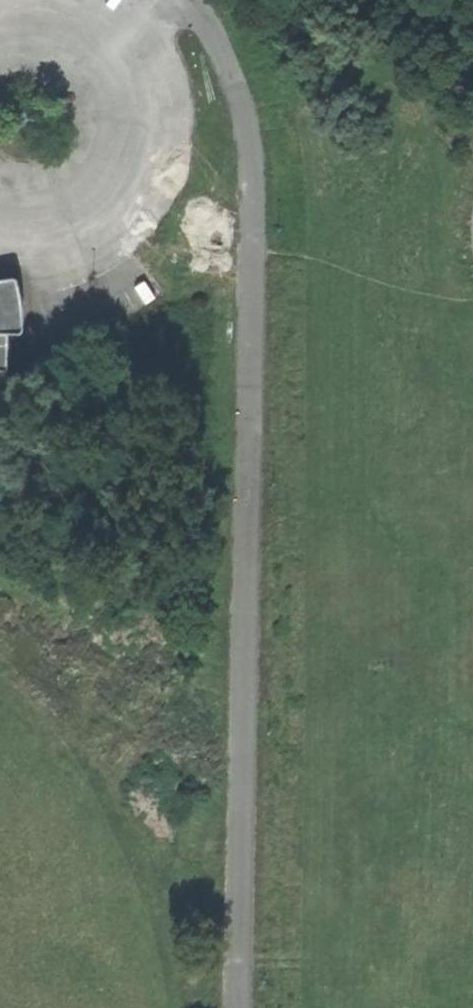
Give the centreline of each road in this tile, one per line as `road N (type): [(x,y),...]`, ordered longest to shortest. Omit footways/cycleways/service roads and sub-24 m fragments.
road 1 (unclassified): [(236,1007),(253,163),(235,83),(189,0)]

